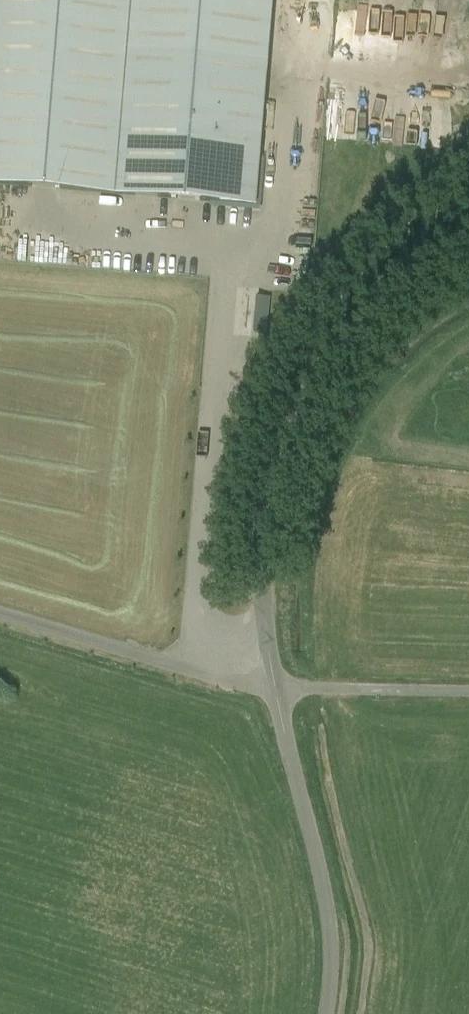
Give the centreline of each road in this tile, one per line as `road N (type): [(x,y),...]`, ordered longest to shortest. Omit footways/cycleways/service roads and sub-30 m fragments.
road 1 (unclassified): [(264,687),(251,572),(269,469),(309,375),(354,308),(422,249),(468,224)]
road 2 (unclassified): [(333,1013),(336,976),(318,847),(264,687)]
road 3 (unclassified): [(264,687),(186,675),(0,619)]

